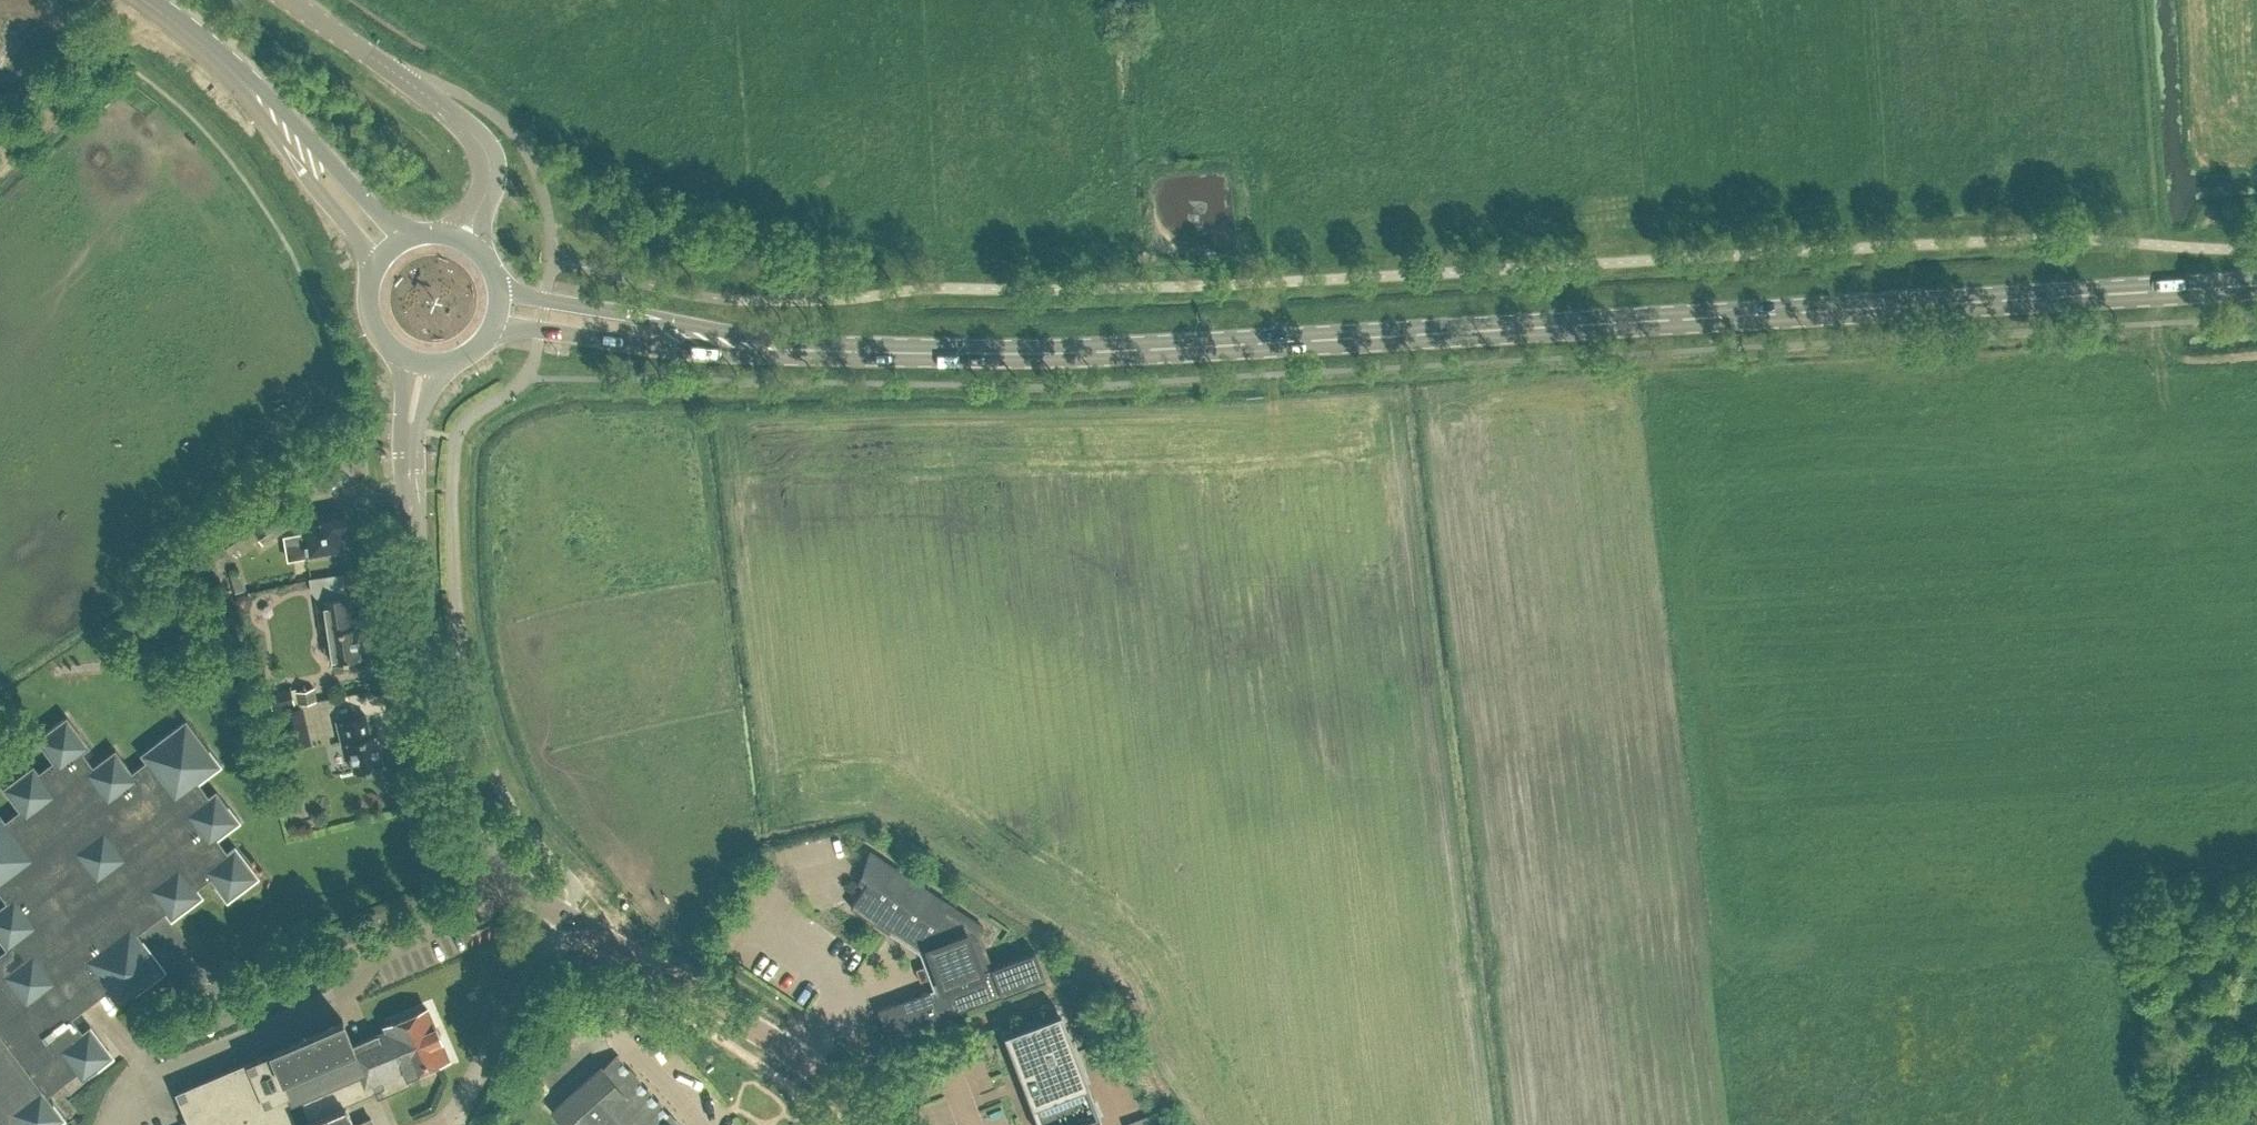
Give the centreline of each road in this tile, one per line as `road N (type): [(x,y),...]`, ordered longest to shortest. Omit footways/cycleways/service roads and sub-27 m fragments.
road 1 (primary): [(2256,284),(1159,349),(788,349)]
road 2 (tertiary): [(523,883),(475,824),(441,721),(412,536),(408,430)]
road 3 (residential): [(146,1039),(167,1022),(523,883)]
road 4 (tertiary): [(866,1124),(773,1041),(563,915)]
road 5 (primary): [(486,334),(533,327),(699,352),(767,356),(788,349)]
road 6 (tertiary): [(478,206),(489,165),(478,140),(289,0)]
road 7 (primary): [(788,349),(769,338),(497,284)]
road 8 (residential): [(446,1122),(563,915)]
road 9 (primary): [(244,82),(247,98),(357,237),(372,271)]
road 10 (primary): [(412,234),(379,212),(260,87),(244,82)]
road 11 (track): [(144,0),(78,82),(0,154)]
road 12 (primary): [(244,82),(145,0)]

